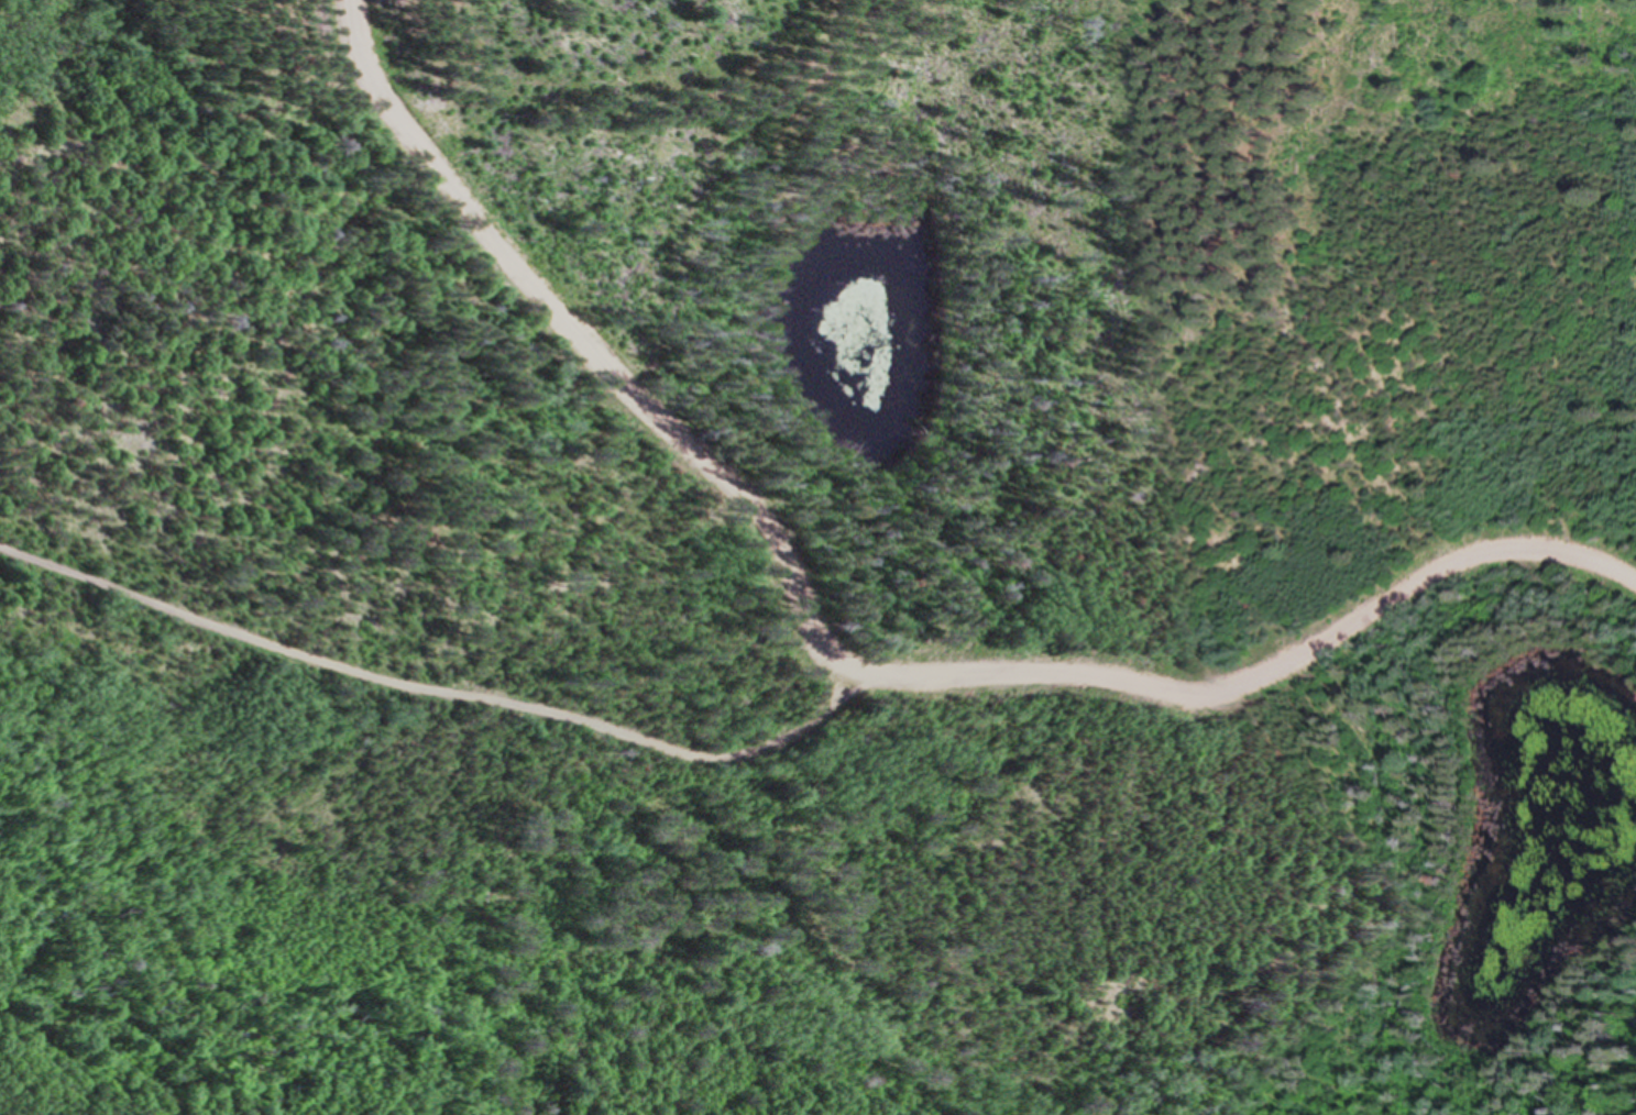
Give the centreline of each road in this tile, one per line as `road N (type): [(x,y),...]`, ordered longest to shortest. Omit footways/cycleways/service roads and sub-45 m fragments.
road 1 (residential): [(358,0),(362,33),(402,123),(614,406),(738,542),(783,643),(830,669),(1057,673),(1195,700),(1308,672),(1492,560),(1567,547),(1635,566)]

